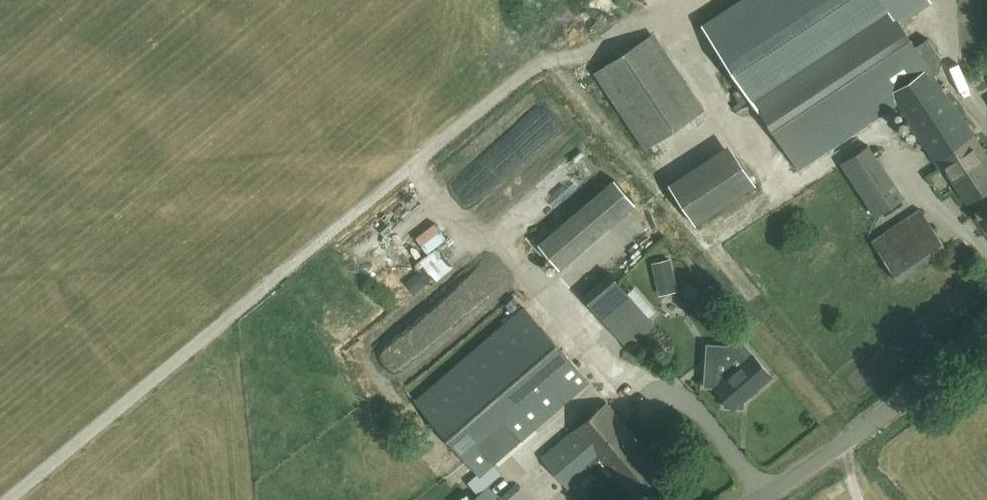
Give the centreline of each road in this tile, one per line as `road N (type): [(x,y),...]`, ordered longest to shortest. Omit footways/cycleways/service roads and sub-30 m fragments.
road 1 (unclassified): [(756,499),(843,444),(986,324)]

